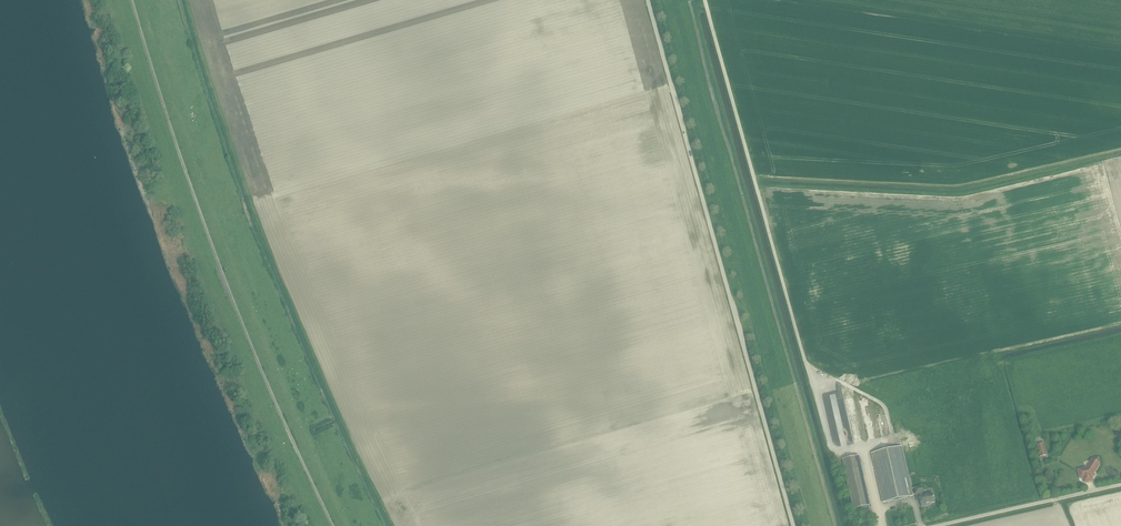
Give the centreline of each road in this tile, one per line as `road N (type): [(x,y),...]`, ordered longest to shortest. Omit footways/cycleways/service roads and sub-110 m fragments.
road 1 (unclassified): [(333,525),(233,301),(132,0)]
road 2 (track): [(836,525),(689,0)]
road 3 (unclassified): [(935,525),(1120,484)]

